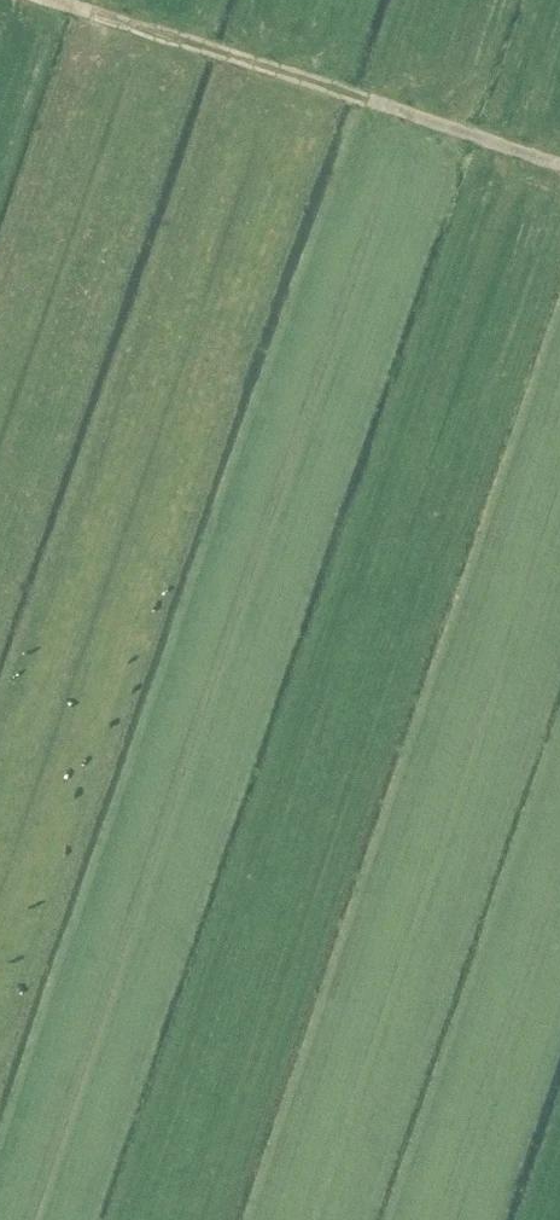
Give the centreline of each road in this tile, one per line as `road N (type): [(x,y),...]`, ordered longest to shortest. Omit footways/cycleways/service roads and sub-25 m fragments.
road 1 (track): [(67,0),(559,158)]

